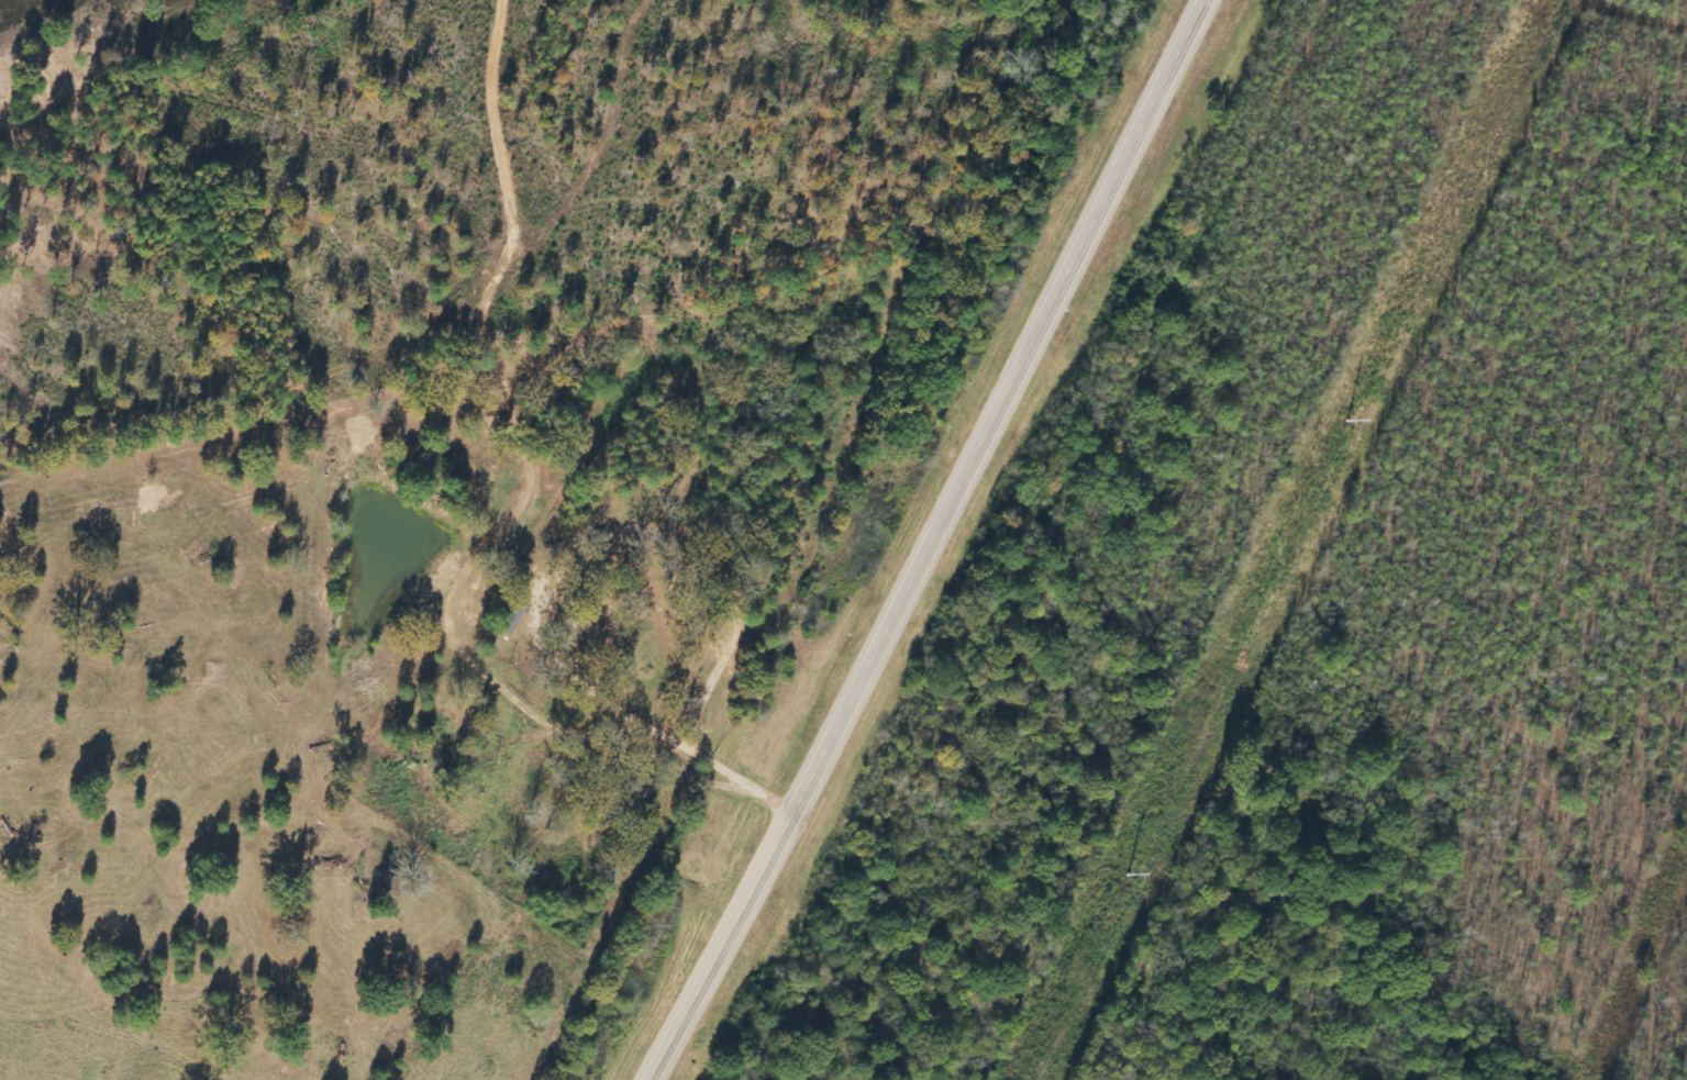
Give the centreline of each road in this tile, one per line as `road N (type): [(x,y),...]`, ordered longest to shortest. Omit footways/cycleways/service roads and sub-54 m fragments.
road 1 (primary): [(645,1079),(1205,0)]

